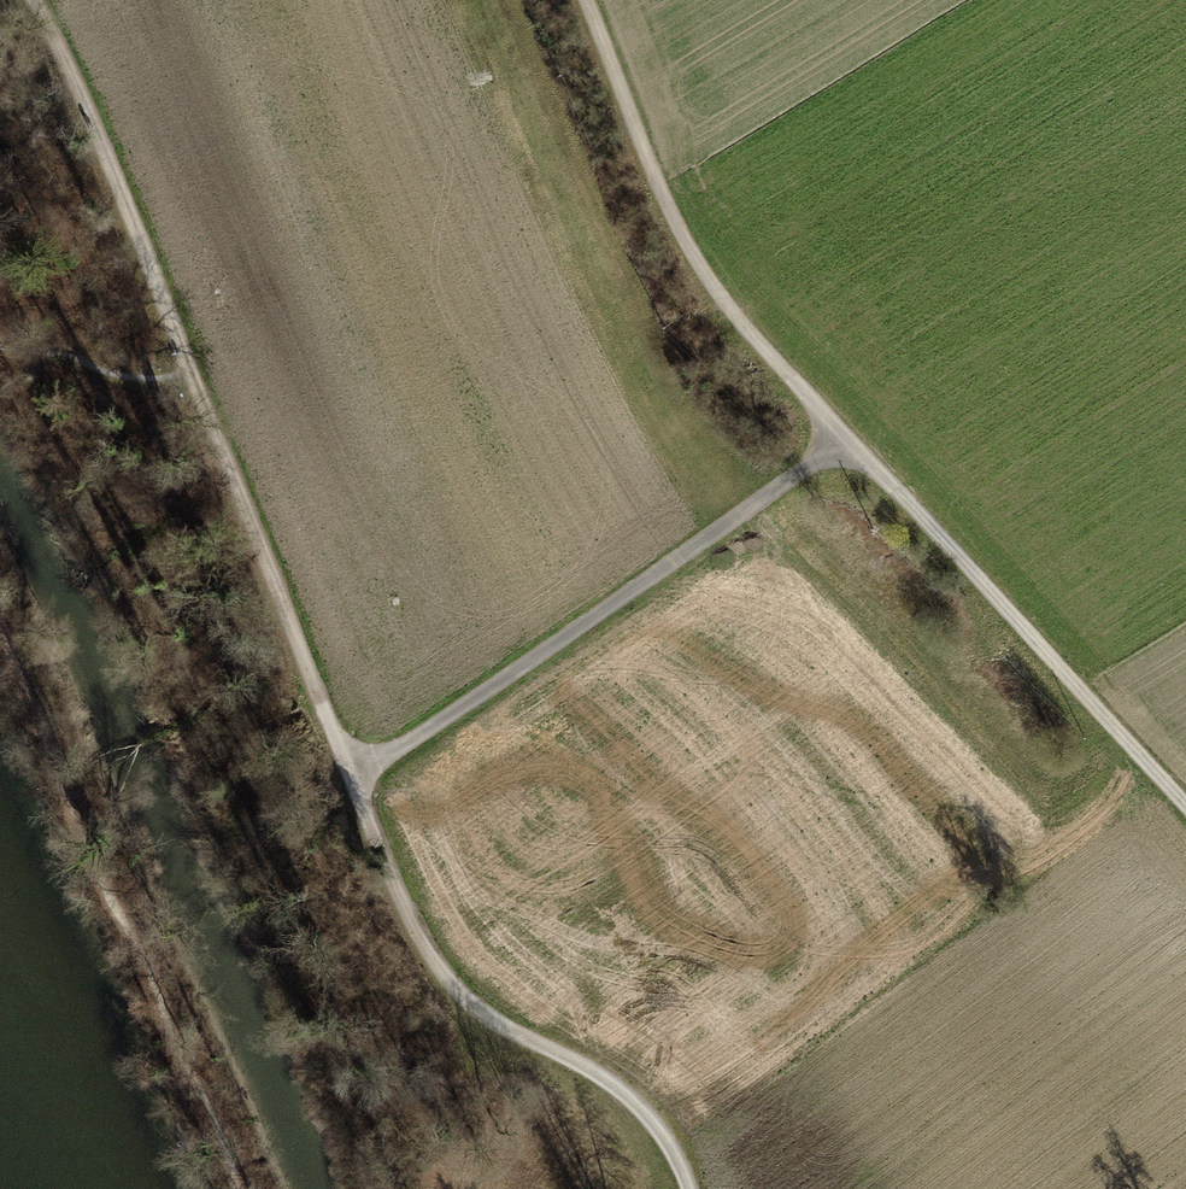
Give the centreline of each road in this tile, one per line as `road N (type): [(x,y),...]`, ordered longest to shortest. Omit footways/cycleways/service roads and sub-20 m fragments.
road 1 (track): [(690,1188),(657,1125),(634,1101),(496,1023),(428,952),(270,604),(217,428),(179,345)]
road 2 (residential): [(1185,806),(715,290),(656,180),(584,0)]
road 3 (track): [(841,437),(398,749),(347,774)]
road 4 (track): [(179,345),(77,101),(24,0)]

